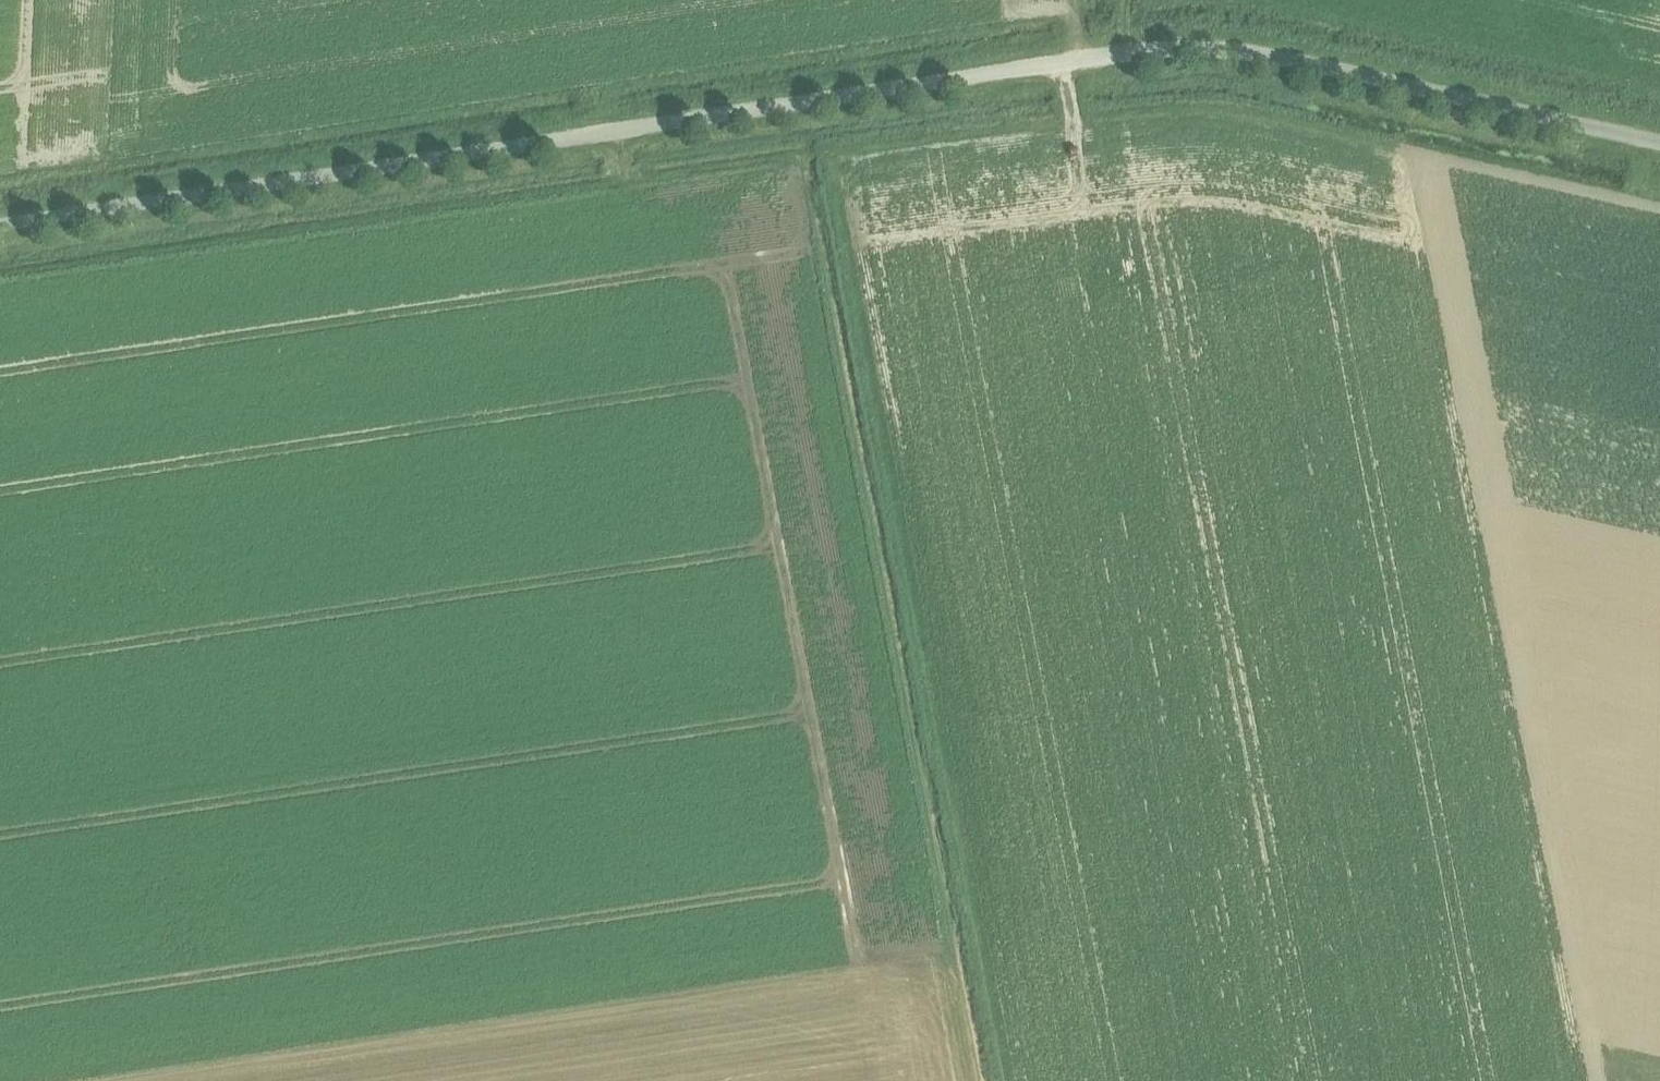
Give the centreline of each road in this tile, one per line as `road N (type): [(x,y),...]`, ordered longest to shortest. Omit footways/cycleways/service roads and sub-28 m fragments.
road 1 (unclassified): [(0,229),(847,100),(1030,55),(1180,48),(1259,59),(1659,158)]

